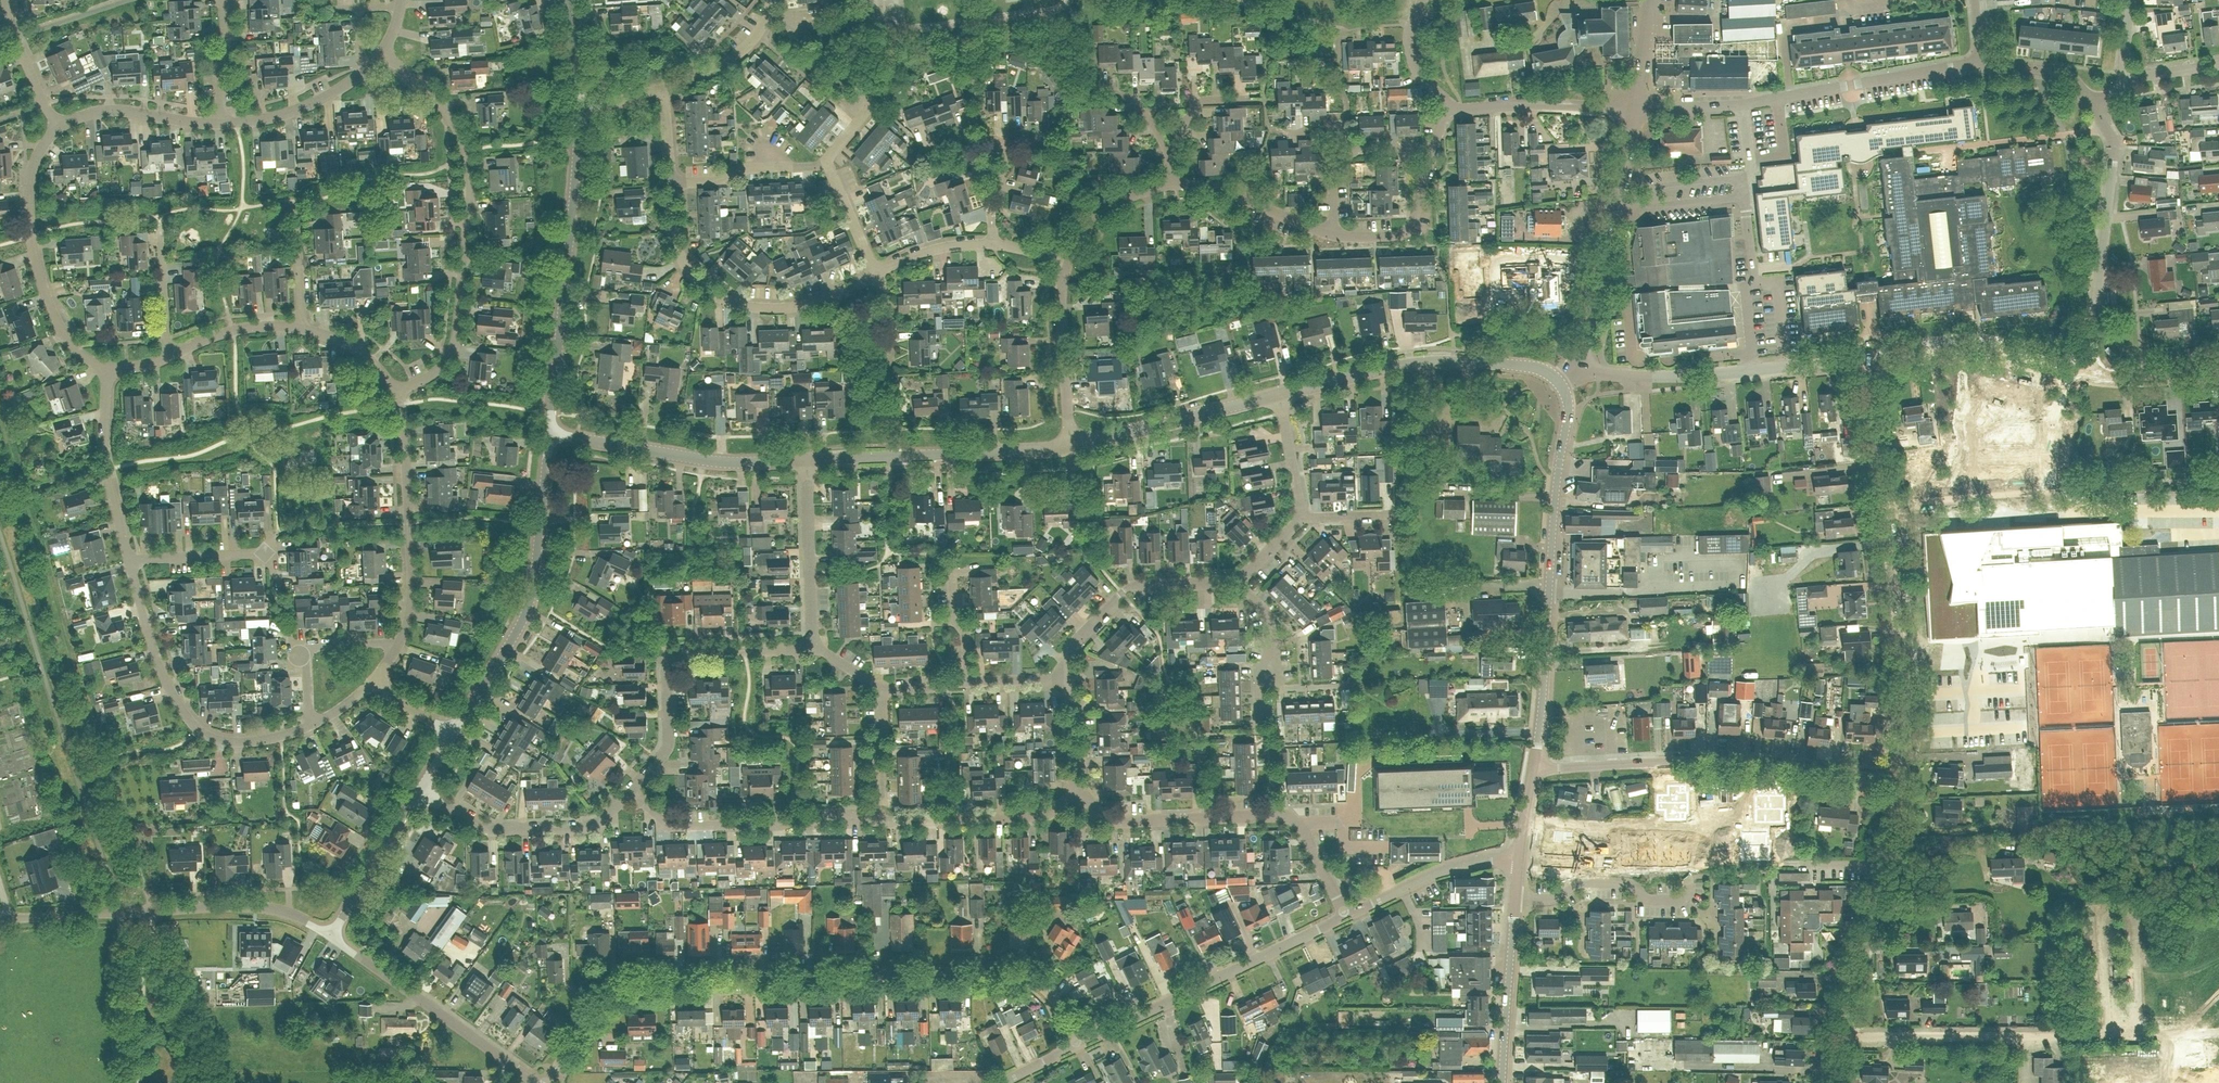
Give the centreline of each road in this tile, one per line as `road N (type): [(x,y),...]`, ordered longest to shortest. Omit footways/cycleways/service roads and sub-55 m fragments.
road 1 (residential): [(540,1082),(605,1001),(644,985),(1002,974),(1042,988),(1078,1044)]
road 2 (residential): [(1897,783),(1905,674),(1862,358)]
road 3 (residential): [(395,392),(429,376),(454,350),(471,192),(468,152),(452,120),(384,52)]
road 4 (tertiary): [(1533,769),(1568,410),(1563,386)]
road 5 (residential): [(1897,783),(1741,762),(1533,769)]
road 6 (residential): [(1634,109),(1743,104),(1981,61)]
road 7 (unclassified): [(450,729),(500,660),(529,602),(551,432)]
road 8 (tertiary): [(551,432),(578,113)]
road 9 (residential): [(814,643),(667,656),(664,754),(625,800)]
road 10 (residential): [(2141,1035),(1837,1037)]
road 11 (residential): [(310,724),(253,738),(198,731),(156,655),(130,561)]
road 12 (tertiary): [(1078,1044),(1345,917)]
road 13 (residential): [(876,275),(801,307),(726,301),(685,267),(672,184)]
road 14 (tertiary): [(1281,392),(1428,360),(1535,367),(1563,386)]
road 15 (residential): [(1862,358),(1662,376),(1586,367)]
road 16 (residential): [(109,368),(72,347),(37,265),(31,176),(59,129)]
road 17 (residential): [(2088,372),(2116,151),(2095,108)]
road 18 (tertiary): [(803,458),(1072,444)]
road 19 (residential): [(1586,367),(1581,351),(1634,109)]
road 20 (unclassified): [(536,1082),(328,931)]
road 21 (residential): [(874,818),(666,823),(625,800)]
road 22 (residential): [(400,645),(412,577),(395,392)]
road 23 (tertiary): [(551,432),(719,458),(803,458)]
road 24 (residential): [(1299,823),(1271,817),(1124,825),(1089,808),(1076,788)]
road 25 (residential): [(625,800),(586,826),(498,830),(418,780)]
road 26 (residential): [(2088,372),(1992,349),(1862,358)]
road 27 (residential): [(1069,679),(1069,649),(1129,586),(1237,583)]
road 28 (tertiary): [(1072,444),(1281,392)]
road 29 (residential): [(1076,788),(1039,815),(874,818)]
road 30 (residential): [(1514,899),(1548,899),(1579,882),(1622,881),(1648,899),(1678,899),(1688,876)]
road 31 (residential): [(130,561),(105,461),(109,368)]
road 32 (residential): [(1634,109),(1537,103),(1462,110),(1448,103)]
road 33 (residential): [(814,643),(803,458)]
road 34 (unclassified): [(149,910),(291,910),(328,931)]
road 35 (tertiary): [(1345,917),(1452,868),(1518,861)]
road 36 (tertiary): [(1502,1082),(1514,899)]
road 37 (residential): [(1072,444),(1060,285),(1067,263)]
road 38 (residential): [(1837,1037),(1881,864)]
road 39 (unclassified): [(328,931),(418,780)]
road 40 (residential): [(1170,185),(1231,193),(1334,235)]
road 41 (residential): [(59,129),(107,113),(219,124)]
road 42 (residential): [(1334,235),(1405,232),(1435,146)]
road 43 (residential): [(672,184),(828,163)]
road 44 (track): [(152,934),(205,1082)]
road 45 (residential): [(219,124),(280,114),(362,73)]
road 46 (unclassified): [(0,918),(149,910)]
road 47 (residential): [(662,87),(728,62),(753,39),(772,0)]
road 48 (track): [(1274,950),(1295,989),(1255,1082)]
road 49 (residential): [(270,565),(261,556),(130,561)]
road 50 (residential): [(302,328),(234,331),(167,357)]
road 51 (residential): [(874,818),(877,684)]
road 52 (residential): [(1067,263),(1108,210),(1170,185)]
road 53 (residential): [(2218,369),(2088,372)]
road 54 (residential): [(1981,61),(2062,73),(2095,108)]
road 55 (residential): [(167,357),(160,228)]
road 56 (residential): [(1302,518),(1281,392)]
road 57 (residential): [(219,124),(223,0)]
road 58 (residential): [(993,245),(946,248),(876,275)]
road 59 (residential): [(876,275),(828,163)]
road 60 (residential): [(969,681),(952,564)]

